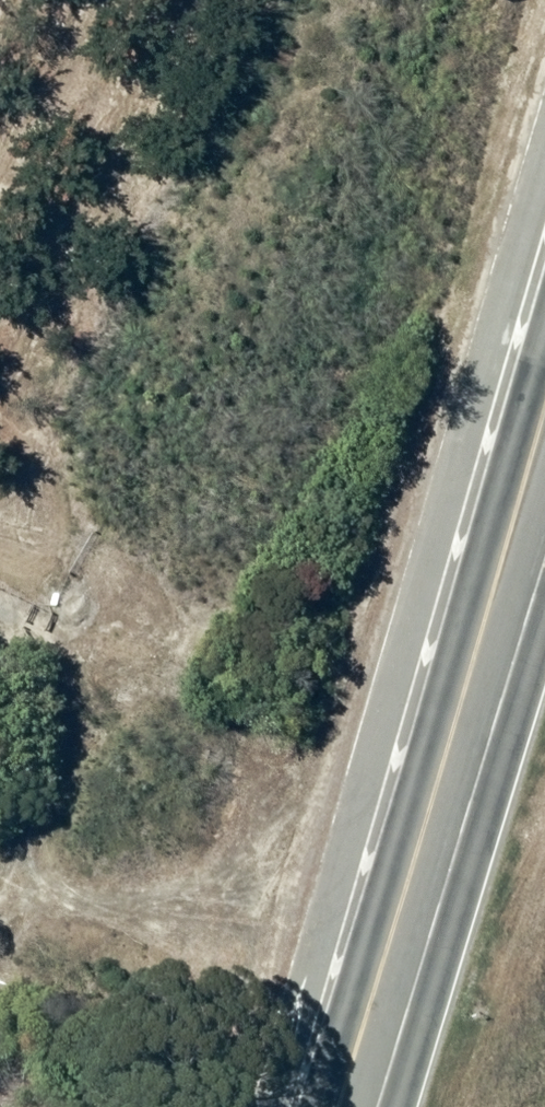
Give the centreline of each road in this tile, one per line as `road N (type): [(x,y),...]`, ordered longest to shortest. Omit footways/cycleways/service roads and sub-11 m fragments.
road 1 (trunk): [(478,0),(411,126),(246,596),(101,1106)]
road 2 (trunk): [(343,1106),(544,395)]

